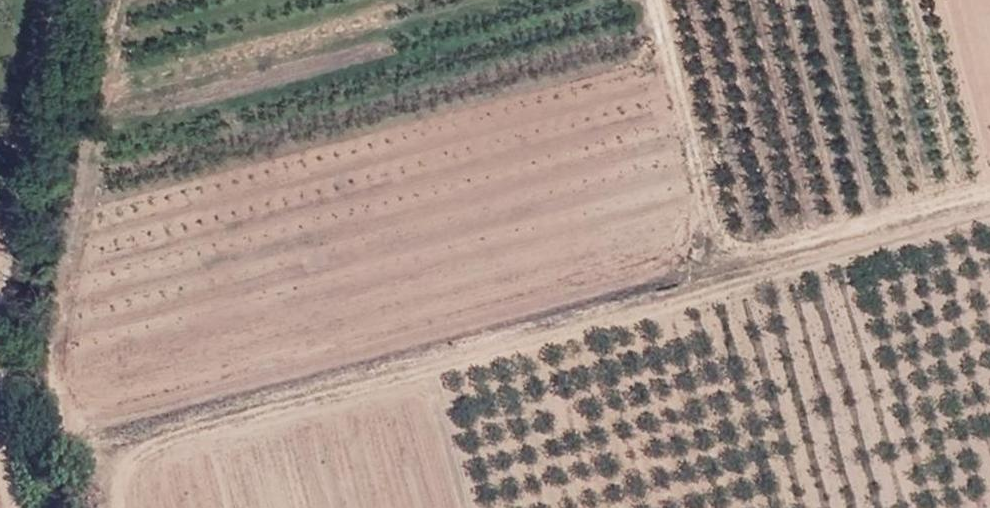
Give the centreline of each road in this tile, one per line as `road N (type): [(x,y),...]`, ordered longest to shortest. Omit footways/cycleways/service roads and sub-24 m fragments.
road 1 (track): [(129,0),(68,331),(66,395),(84,425),(104,426),(685,271),(717,246)]
road 2 (track): [(128,507),(130,471),(150,448),(199,429),(734,289),(925,228)]
road 3 (track): [(989,191),(809,243),(747,254),(717,246),(656,0)]
road 4 (track): [(464,507),(426,370)]

